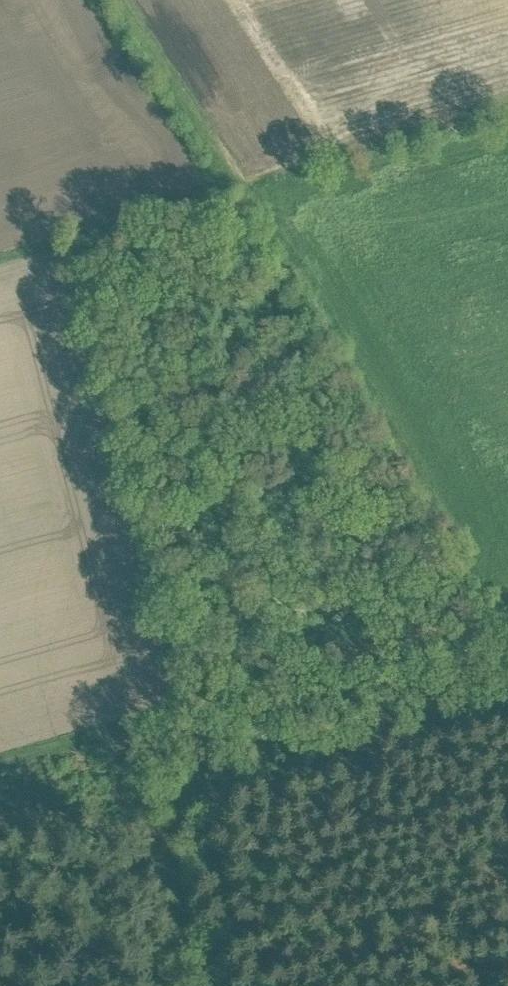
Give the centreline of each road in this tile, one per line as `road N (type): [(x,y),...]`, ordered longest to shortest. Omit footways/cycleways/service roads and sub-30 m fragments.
road 1 (track): [(0,752),(507,608)]
road 2 (track): [(115,0),(237,185)]
road 3 (track): [(162,794),(203,985)]

